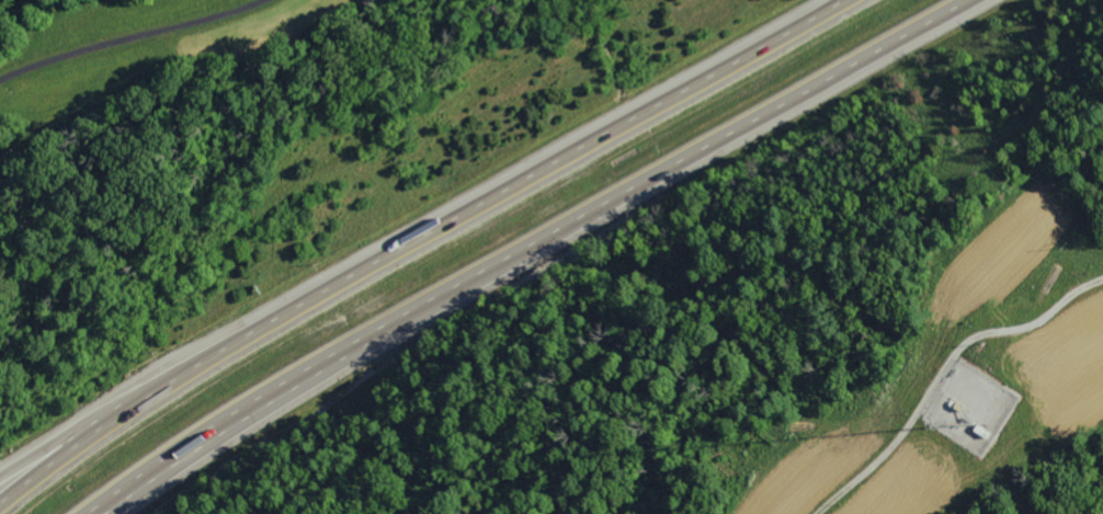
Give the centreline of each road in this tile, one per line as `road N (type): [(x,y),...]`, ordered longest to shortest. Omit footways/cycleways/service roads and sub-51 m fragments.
road 1 (motorway): [(101,513),(307,377),(982,0)]
road 2 (motorway): [(841,0),(173,374),(0,506)]
road 3 (motorway): [(112,513),(391,330)]
road 4 (motorway): [(173,374),(0,477)]

